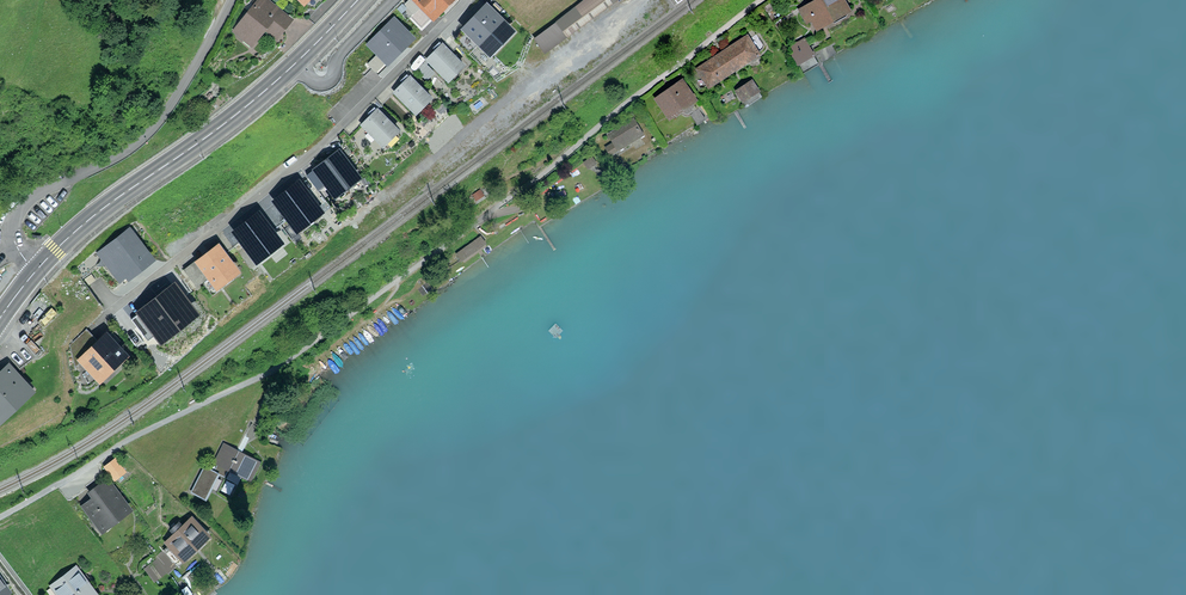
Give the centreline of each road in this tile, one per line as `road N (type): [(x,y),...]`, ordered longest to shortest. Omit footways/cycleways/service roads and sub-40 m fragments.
road 1 (residential): [(468,0),(307,160),(95,326)]
road 2 (residential): [(231,0),(149,133),(18,207),(11,235),(36,272)]
road 3 (primary): [(36,272),(96,214),(296,63)]
road 4 (residential): [(761,0),(638,94)]
road 5 (residential): [(296,63),(316,82),(331,81),(341,52),(393,0)]

